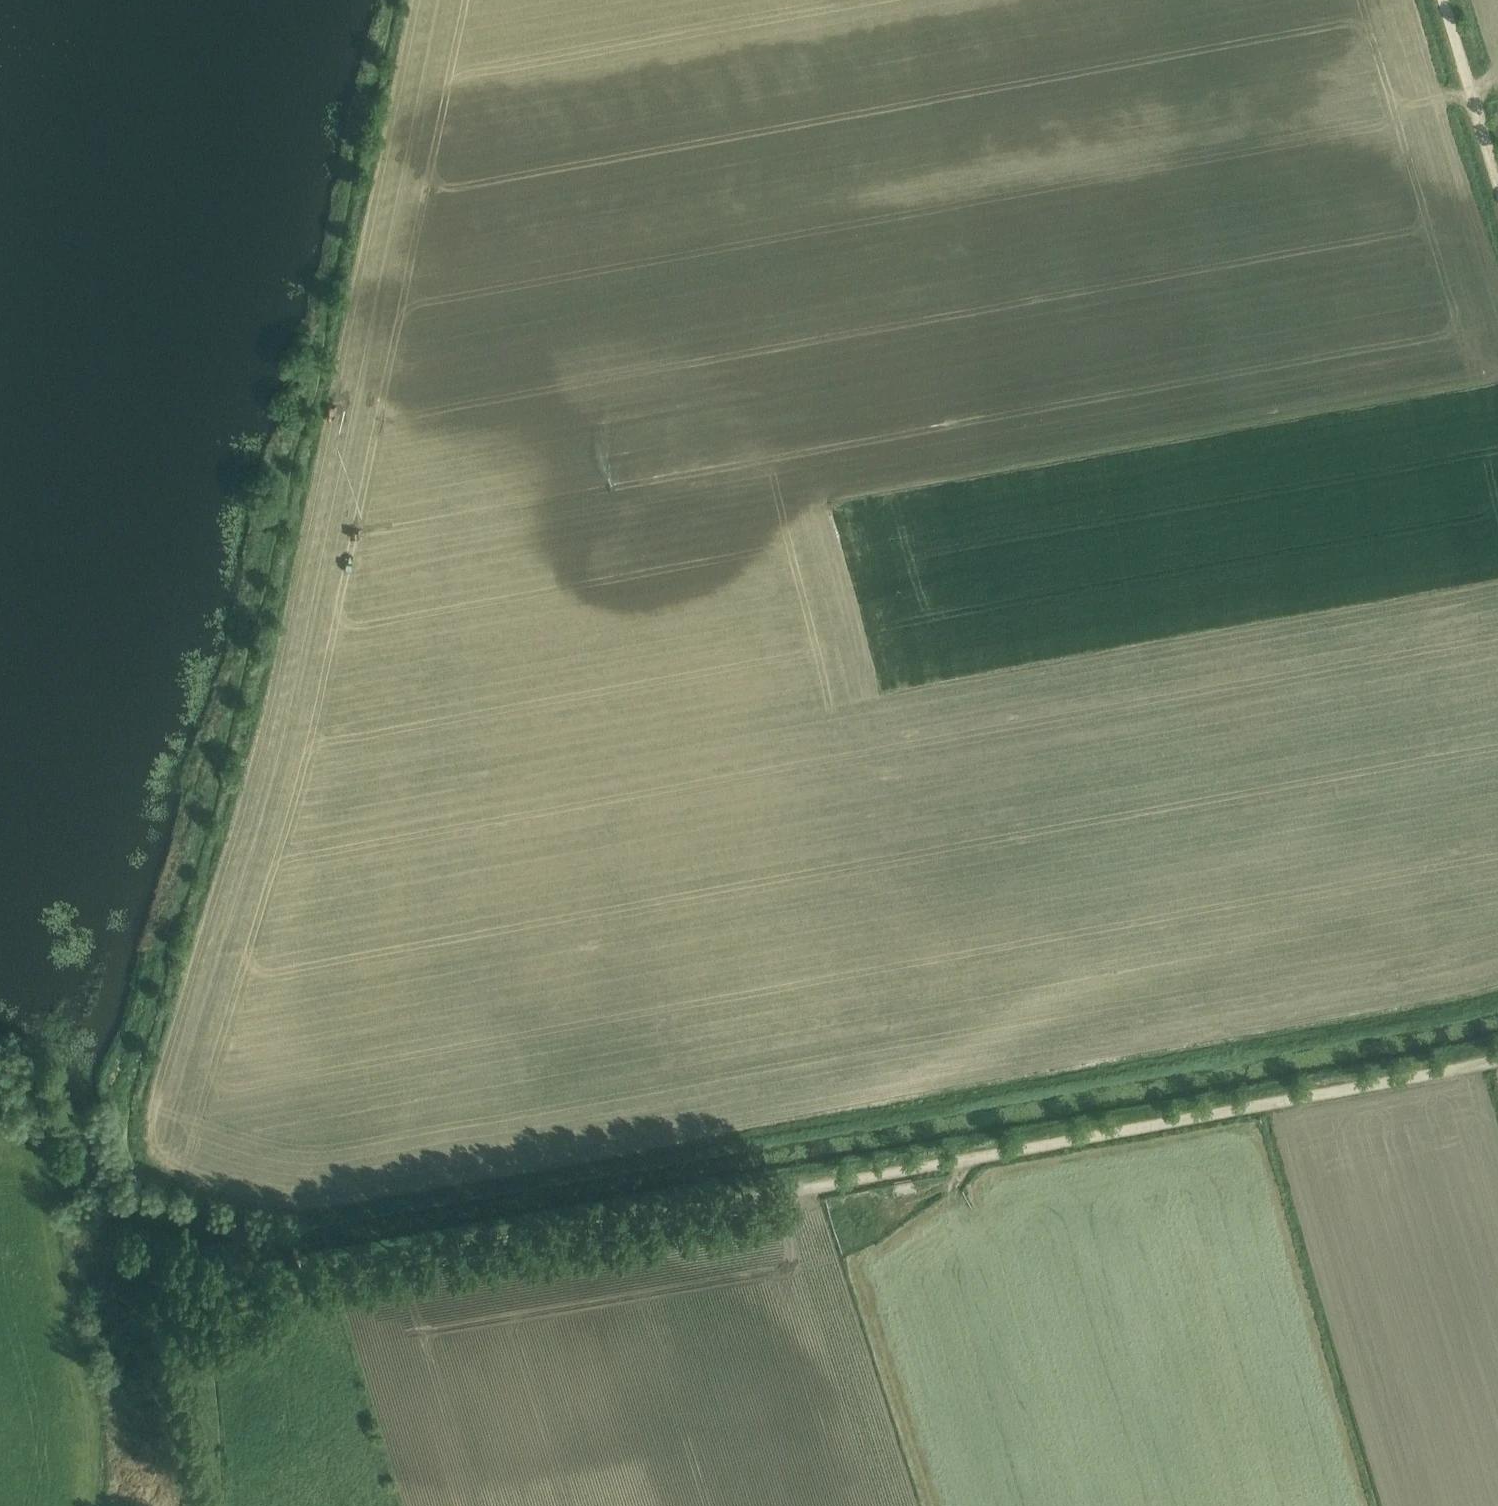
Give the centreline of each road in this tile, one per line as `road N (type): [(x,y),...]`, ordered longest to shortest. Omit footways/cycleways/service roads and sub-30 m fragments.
road 1 (unclassified): [(1497,1066),(798,1185)]
road 2 (unclassified): [(1497,187),(1442,0)]

